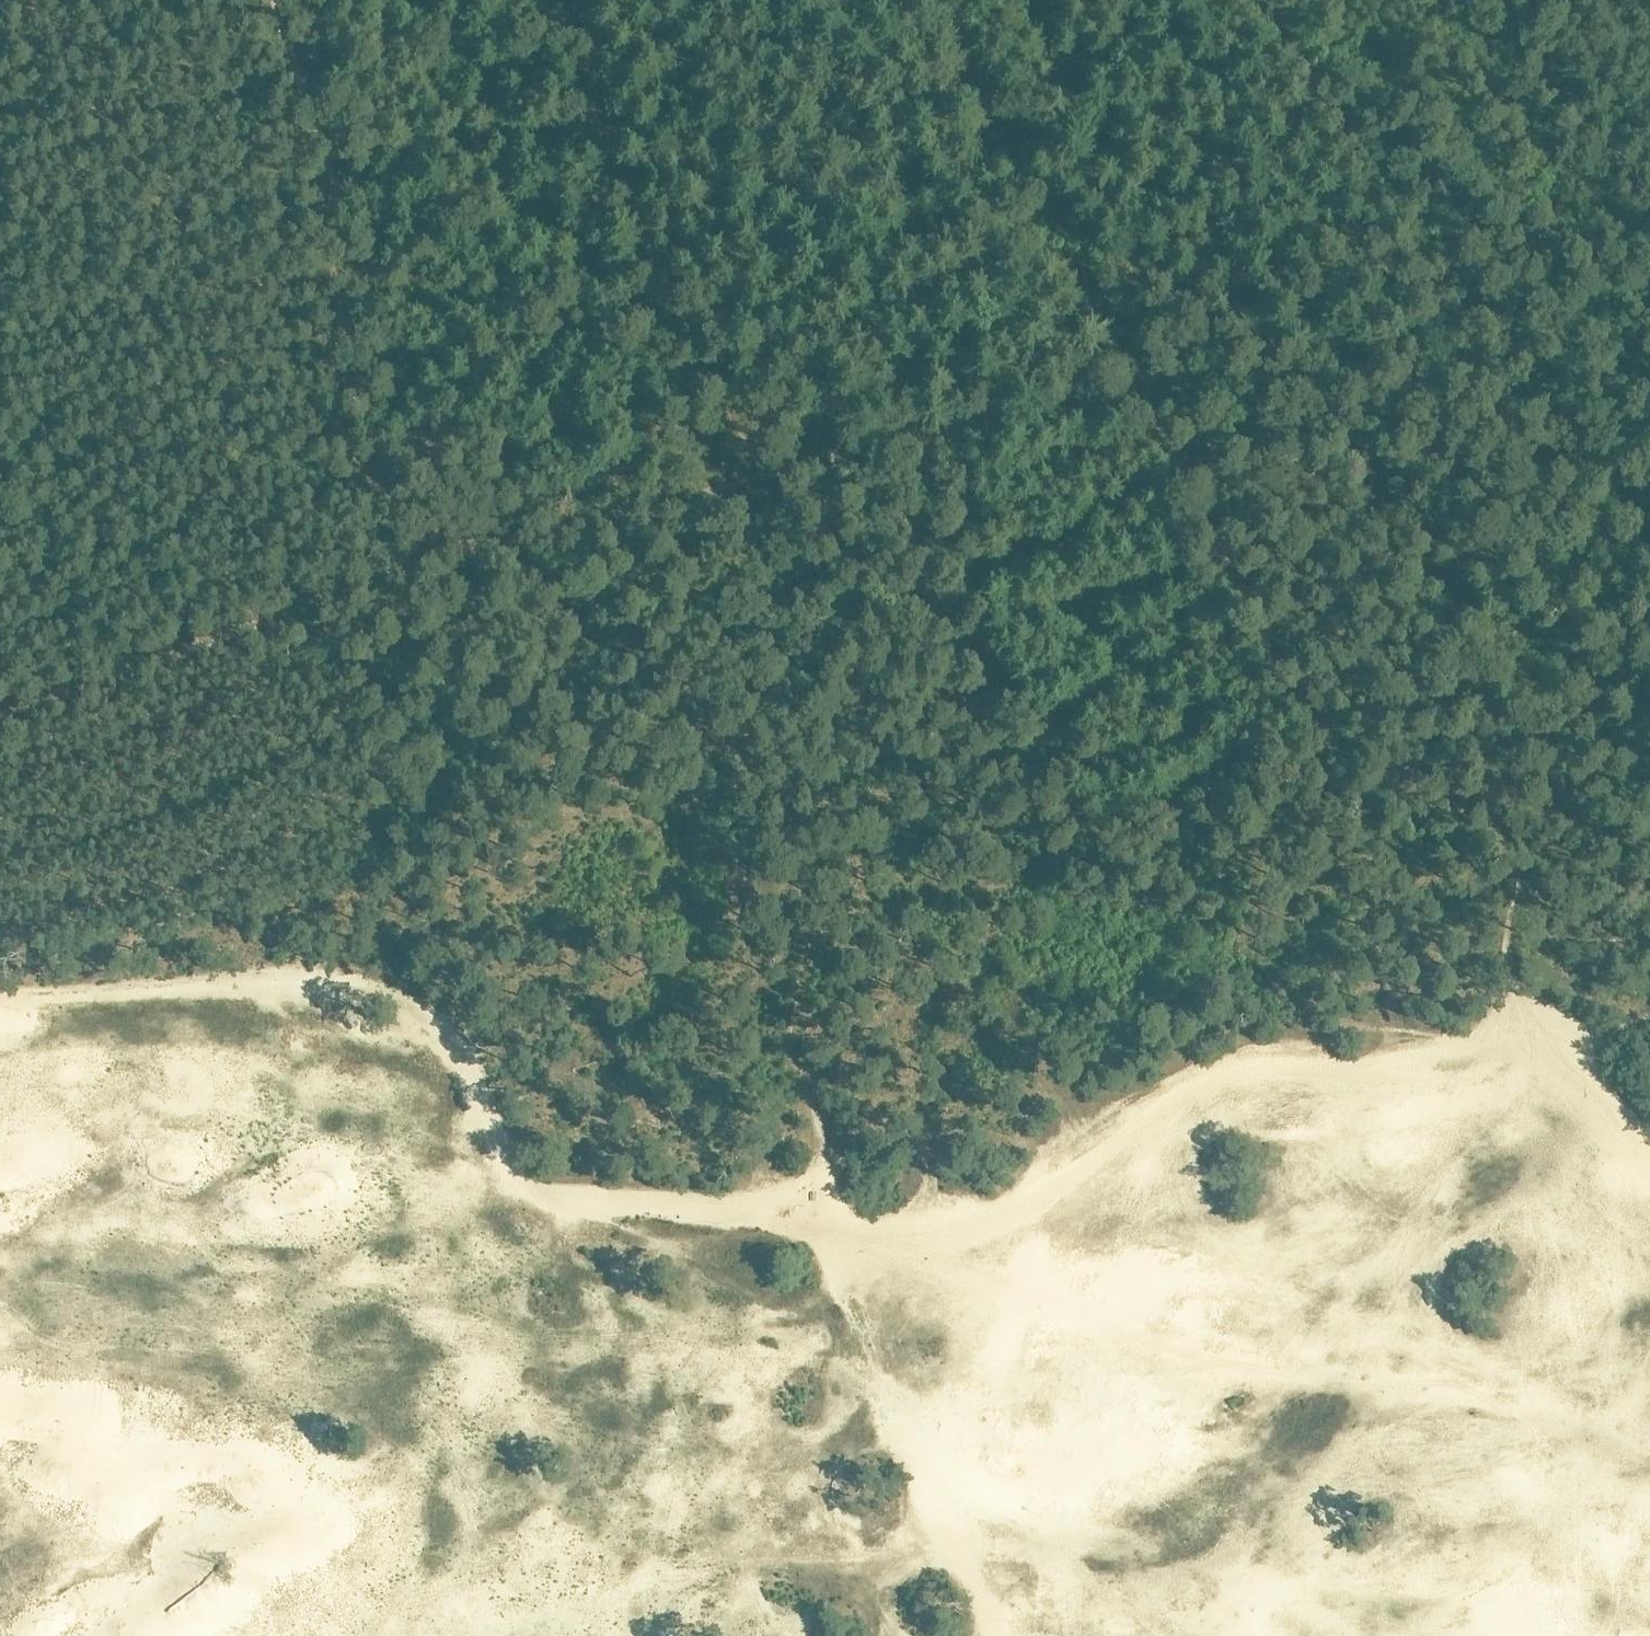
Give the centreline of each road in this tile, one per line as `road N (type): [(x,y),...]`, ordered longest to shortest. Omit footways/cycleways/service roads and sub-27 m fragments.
road 1 (track): [(1490,321),(753,470),(348,589),(0,719)]
road 2 (track): [(1490,321),(1268,0)]
road 3 (track): [(1624,500),(1490,321)]

